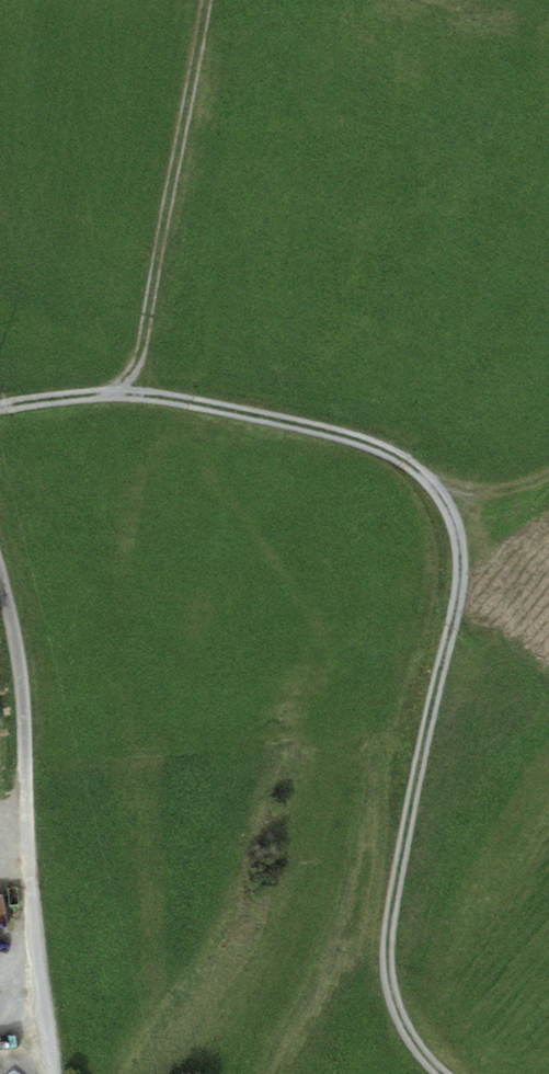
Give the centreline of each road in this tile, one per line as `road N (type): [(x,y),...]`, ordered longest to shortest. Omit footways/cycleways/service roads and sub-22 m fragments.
road 1 (track): [(0,408),(111,393),(272,419),(385,451),(445,504),(462,573),(388,944),(407,1029),(443,1073)]
road 2 (unclassified): [(0,579),(22,653),(65,1073)]
road 3 (track): [(111,393),(136,364),(144,338),(207,0)]

